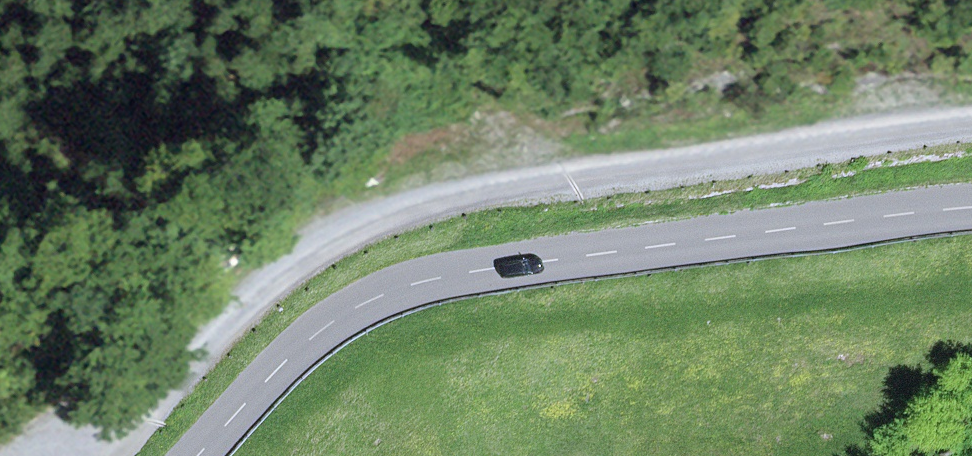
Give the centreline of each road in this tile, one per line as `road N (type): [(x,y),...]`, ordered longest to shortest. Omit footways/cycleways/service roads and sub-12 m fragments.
road 1 (tertiary): [(187,455),(340,305),(446,269),(971,211)]
road 2 (track): [(971,130),(402,205),(275,268),(176,363)]

